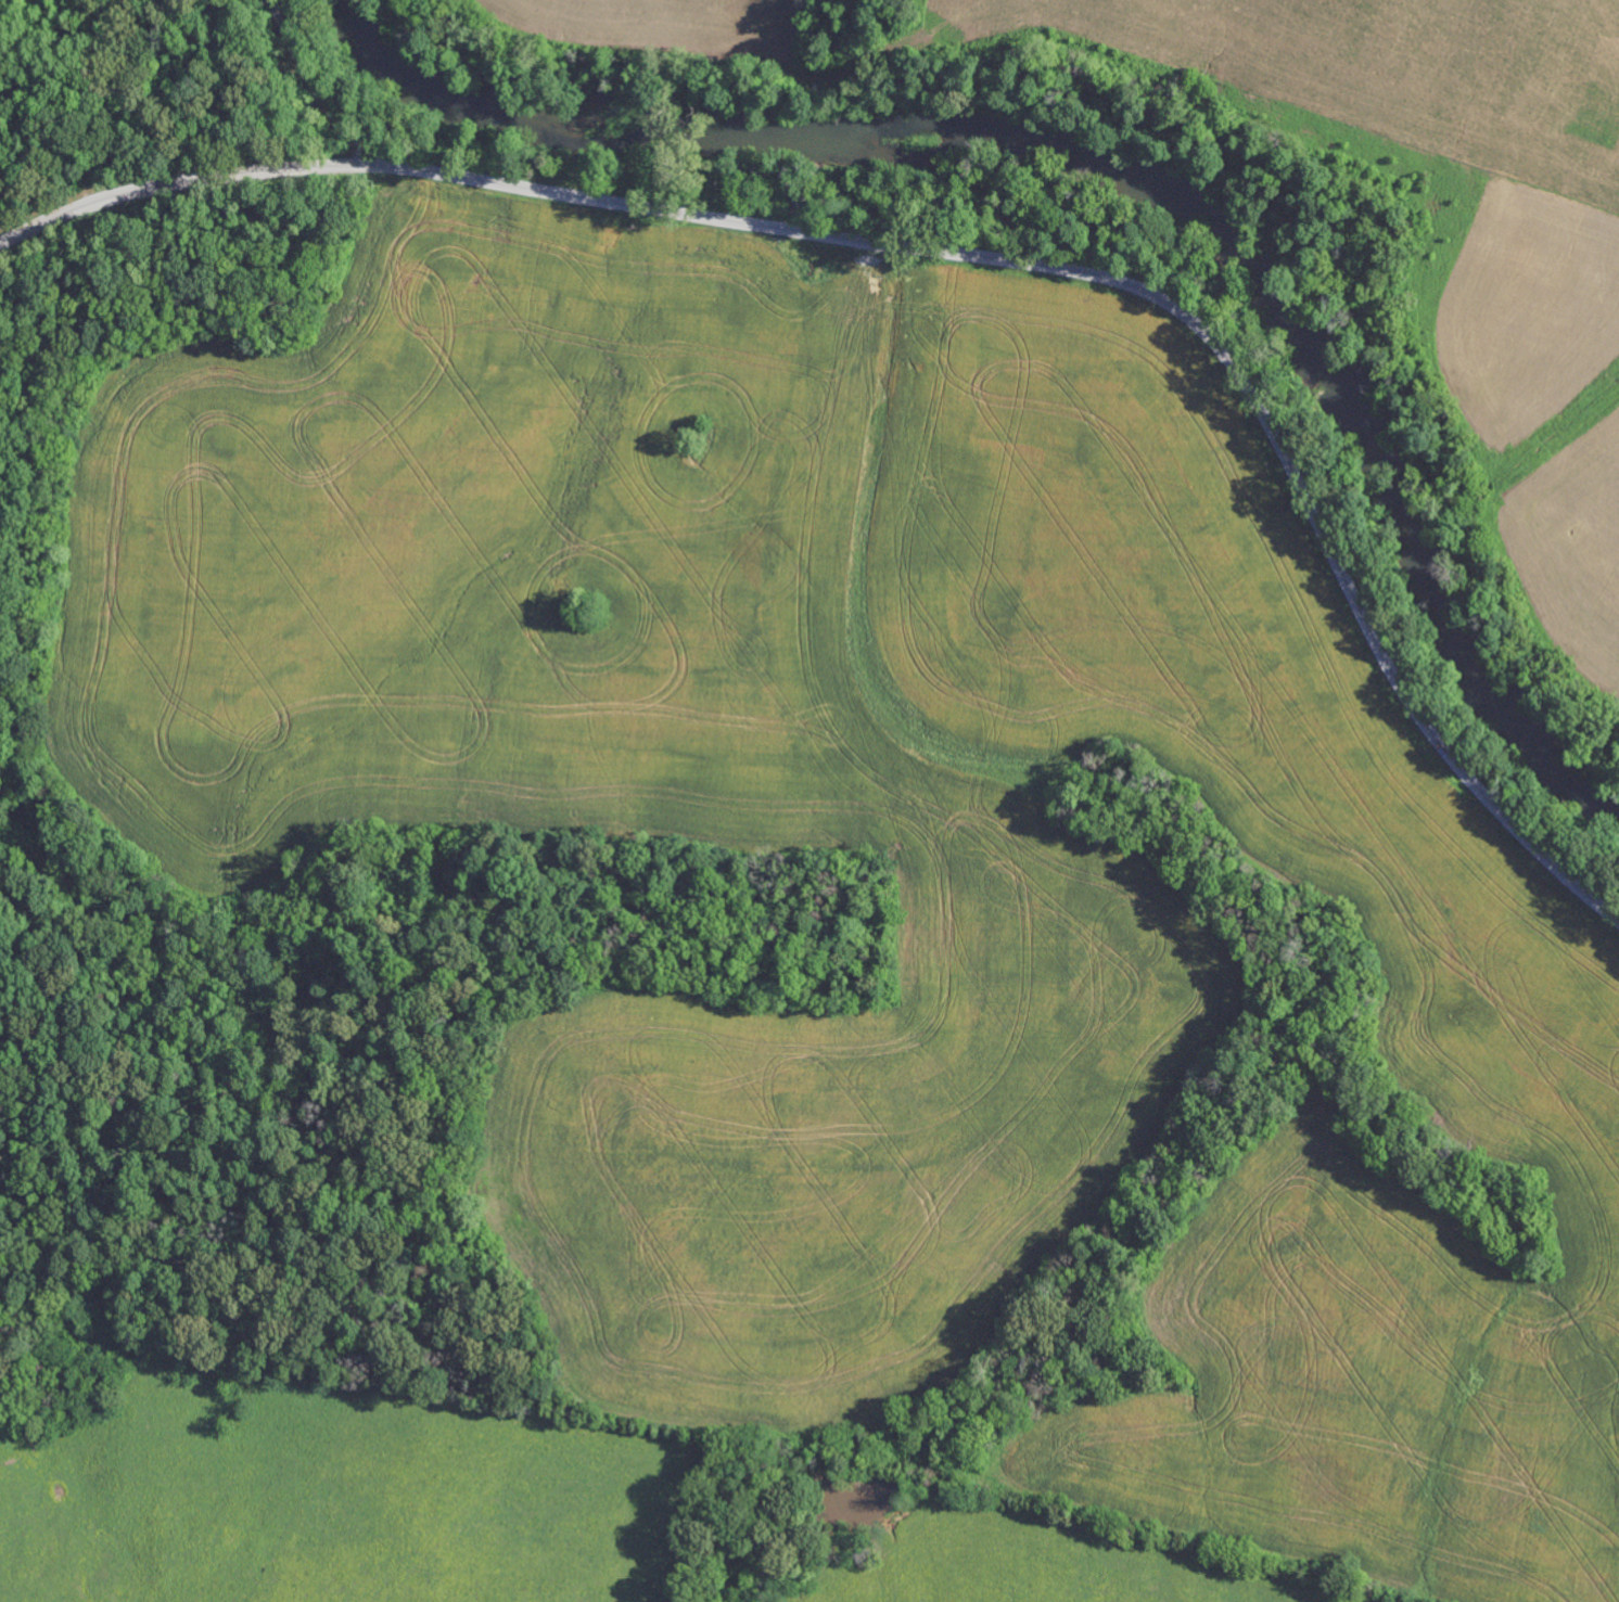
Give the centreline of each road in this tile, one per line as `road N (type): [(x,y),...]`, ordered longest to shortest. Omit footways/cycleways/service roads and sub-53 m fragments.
road 1 (residential): [(1618,923),(1539,854),(1445,749),(1388,665),(1229,360),(1186,318),(1135,290),(1076,273),(369,168),(173,184),(93,205),(0,247)]
road 2 (residential): [(73,213),(165,0)]

